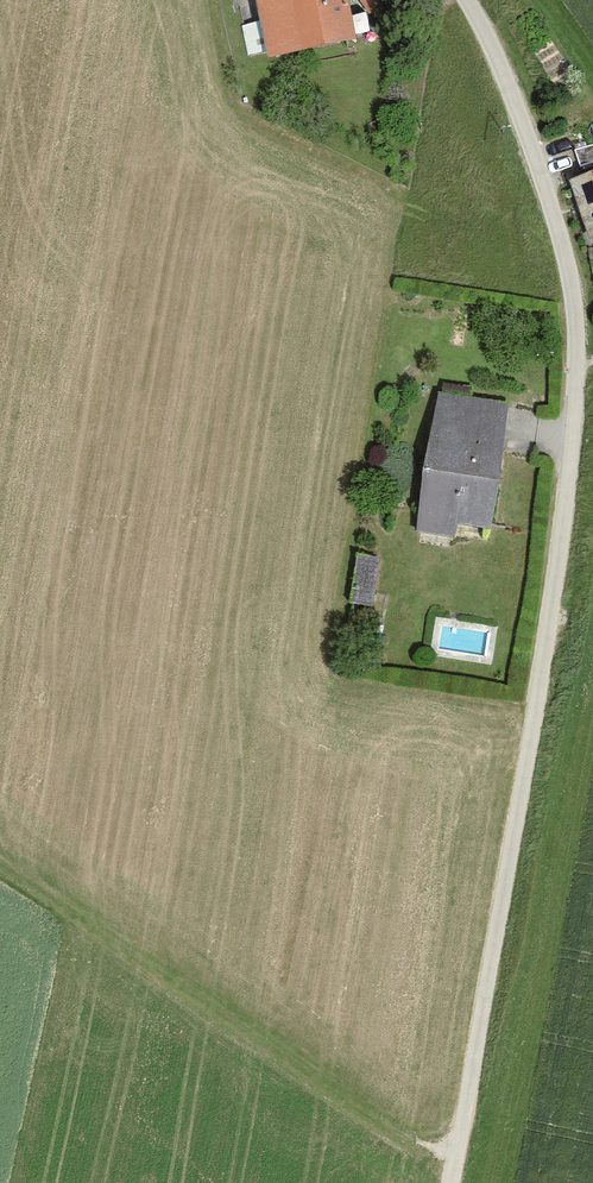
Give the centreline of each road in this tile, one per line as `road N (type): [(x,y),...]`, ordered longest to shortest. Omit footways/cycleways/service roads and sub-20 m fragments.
road 1 (unclassified): [(470,0),(543,174),(579,342),(516,832),(450,1182)]
road 2 (track): [(0,846),(456,1156)]

